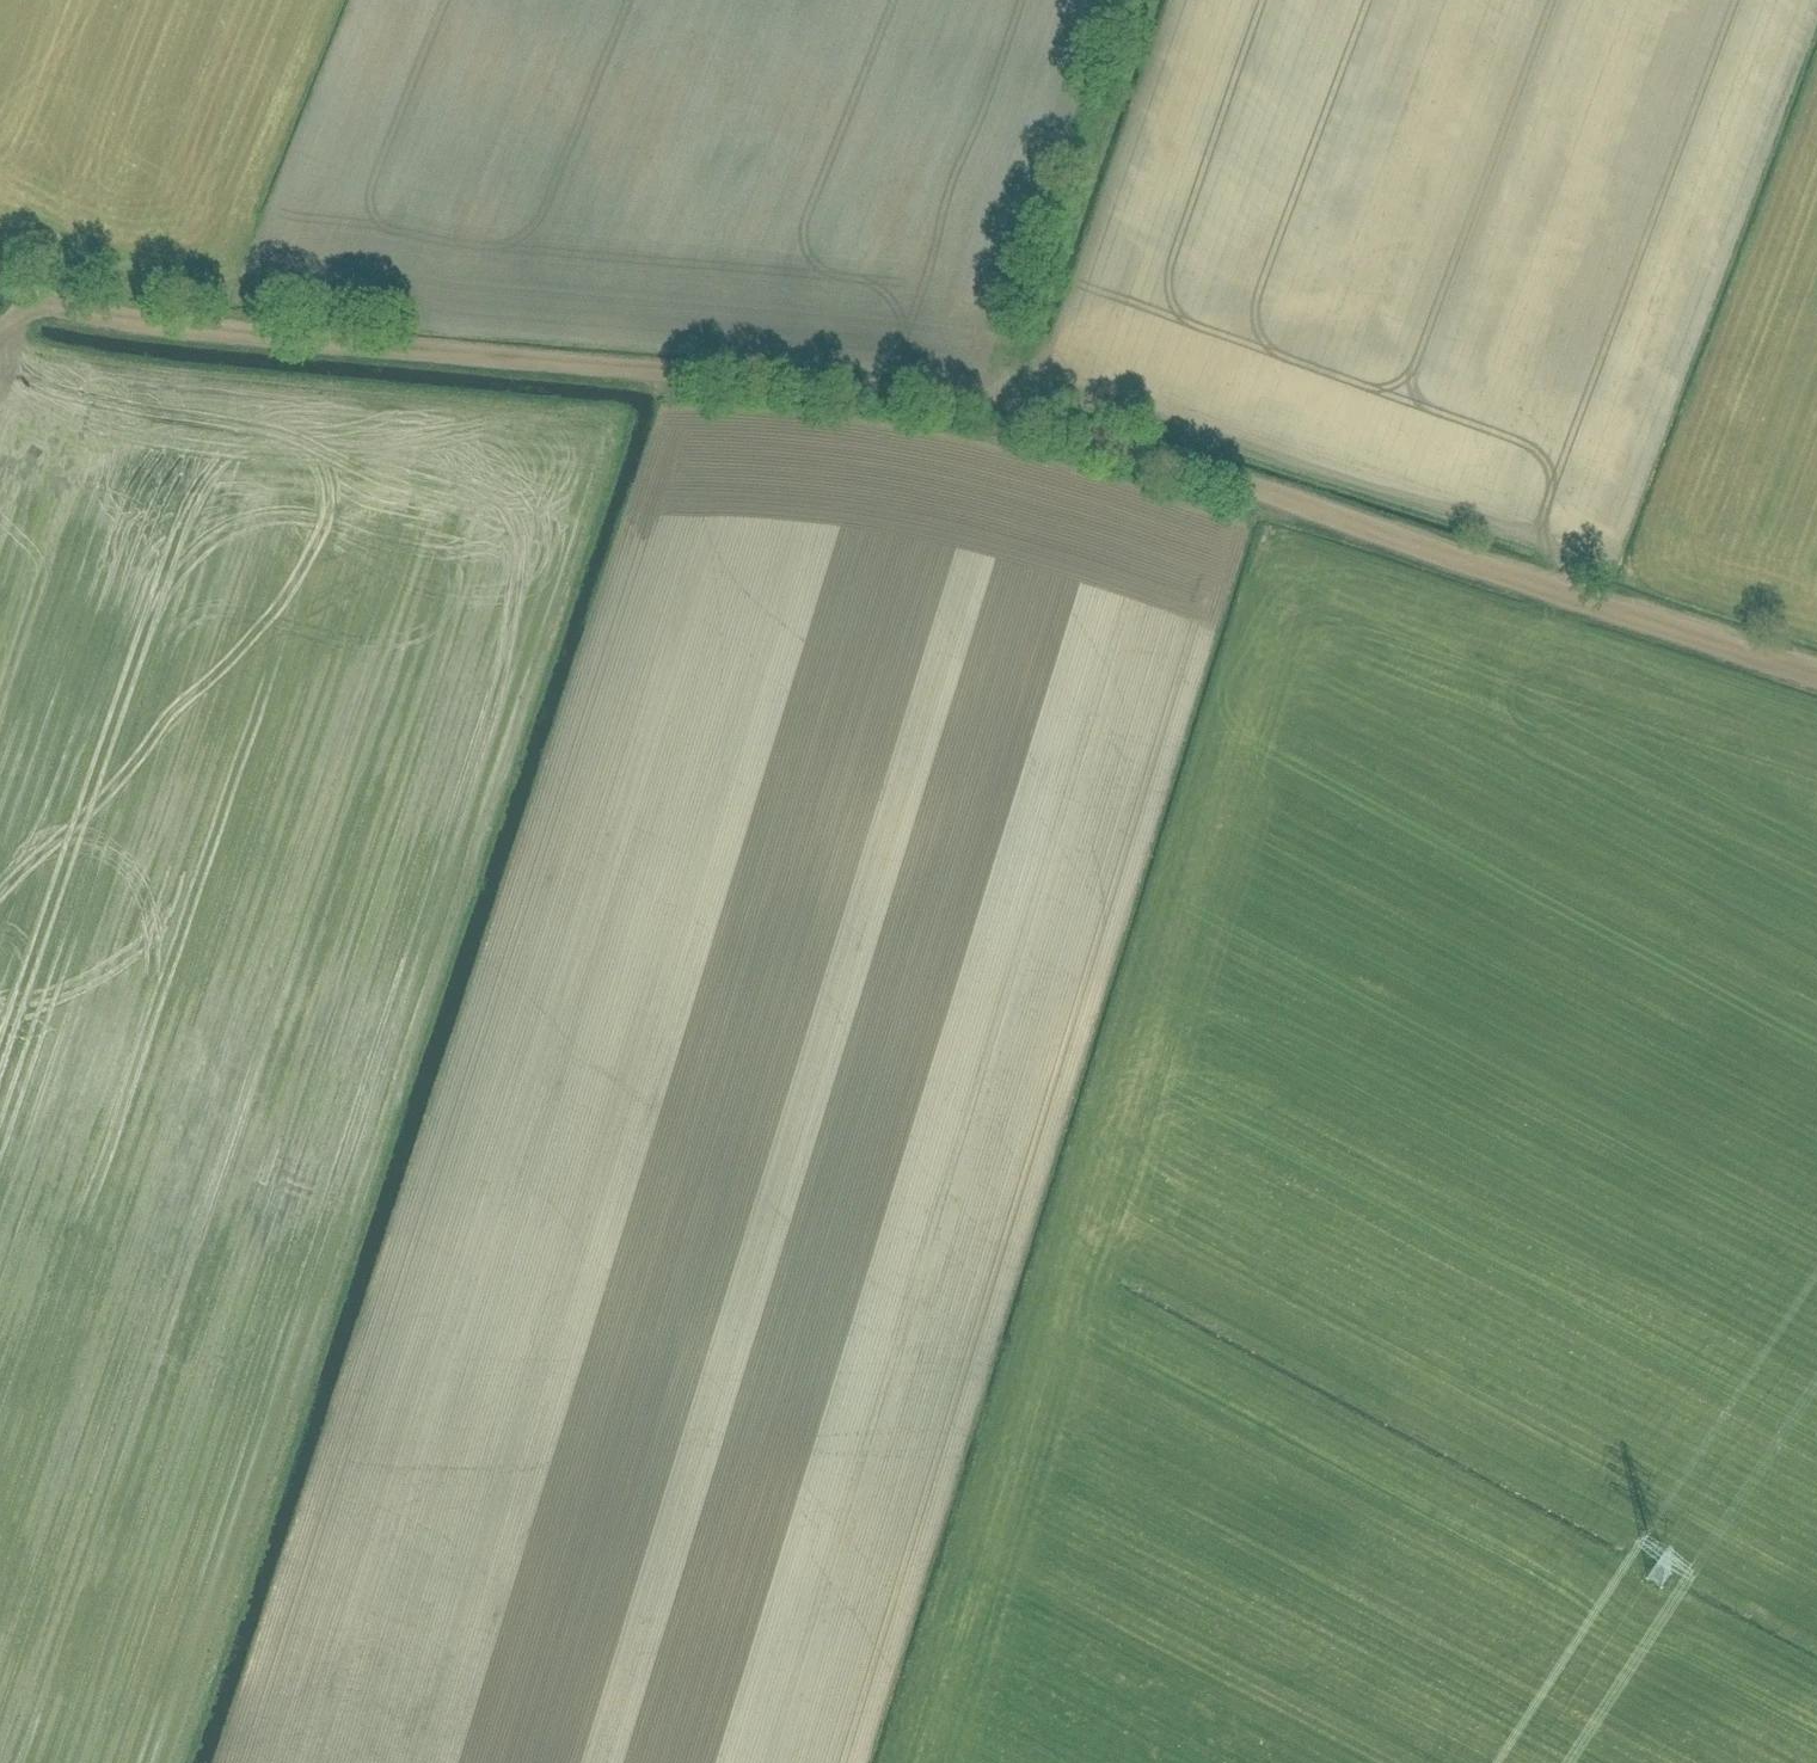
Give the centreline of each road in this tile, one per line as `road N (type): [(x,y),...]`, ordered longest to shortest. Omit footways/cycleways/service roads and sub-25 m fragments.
road 1 (track): [(0,273),(49,304),(100,316),(709,364),(993,403),(1816,666)]
road 2 (track): [(993,403),(1137,0)]

